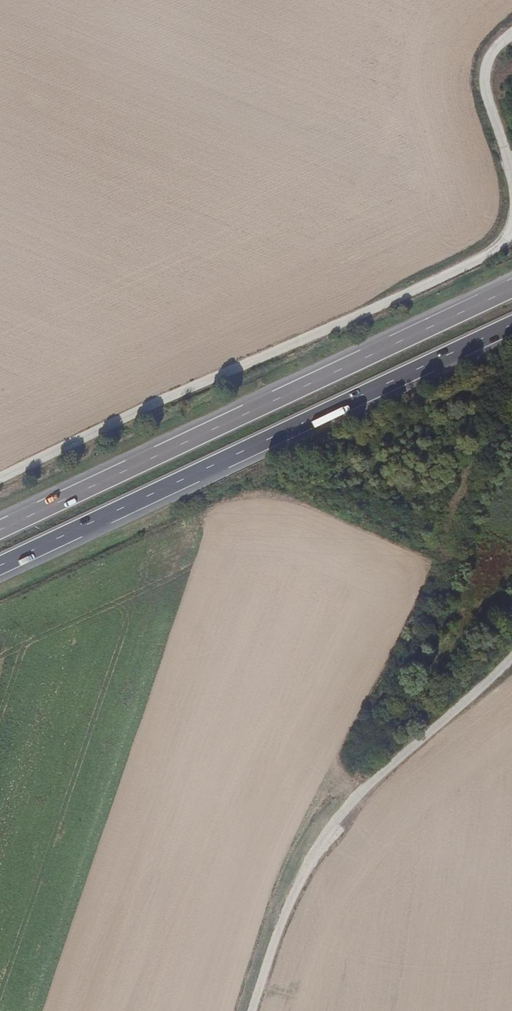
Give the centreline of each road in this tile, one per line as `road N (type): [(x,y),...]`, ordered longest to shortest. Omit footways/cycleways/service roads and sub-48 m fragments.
road 1 (track): [(0,484),(422,295),(507,249),(511,229)]
road 2 (trunk): [(0,563),(511,322)]
road 3 (trunk): [(511,291),(0,530)]
road 4 (track): [(511,658),(371,783),(314,849),(251,1010)]
road 5 (track): [(511,174),(484,91),(488,60),(511,37)]

